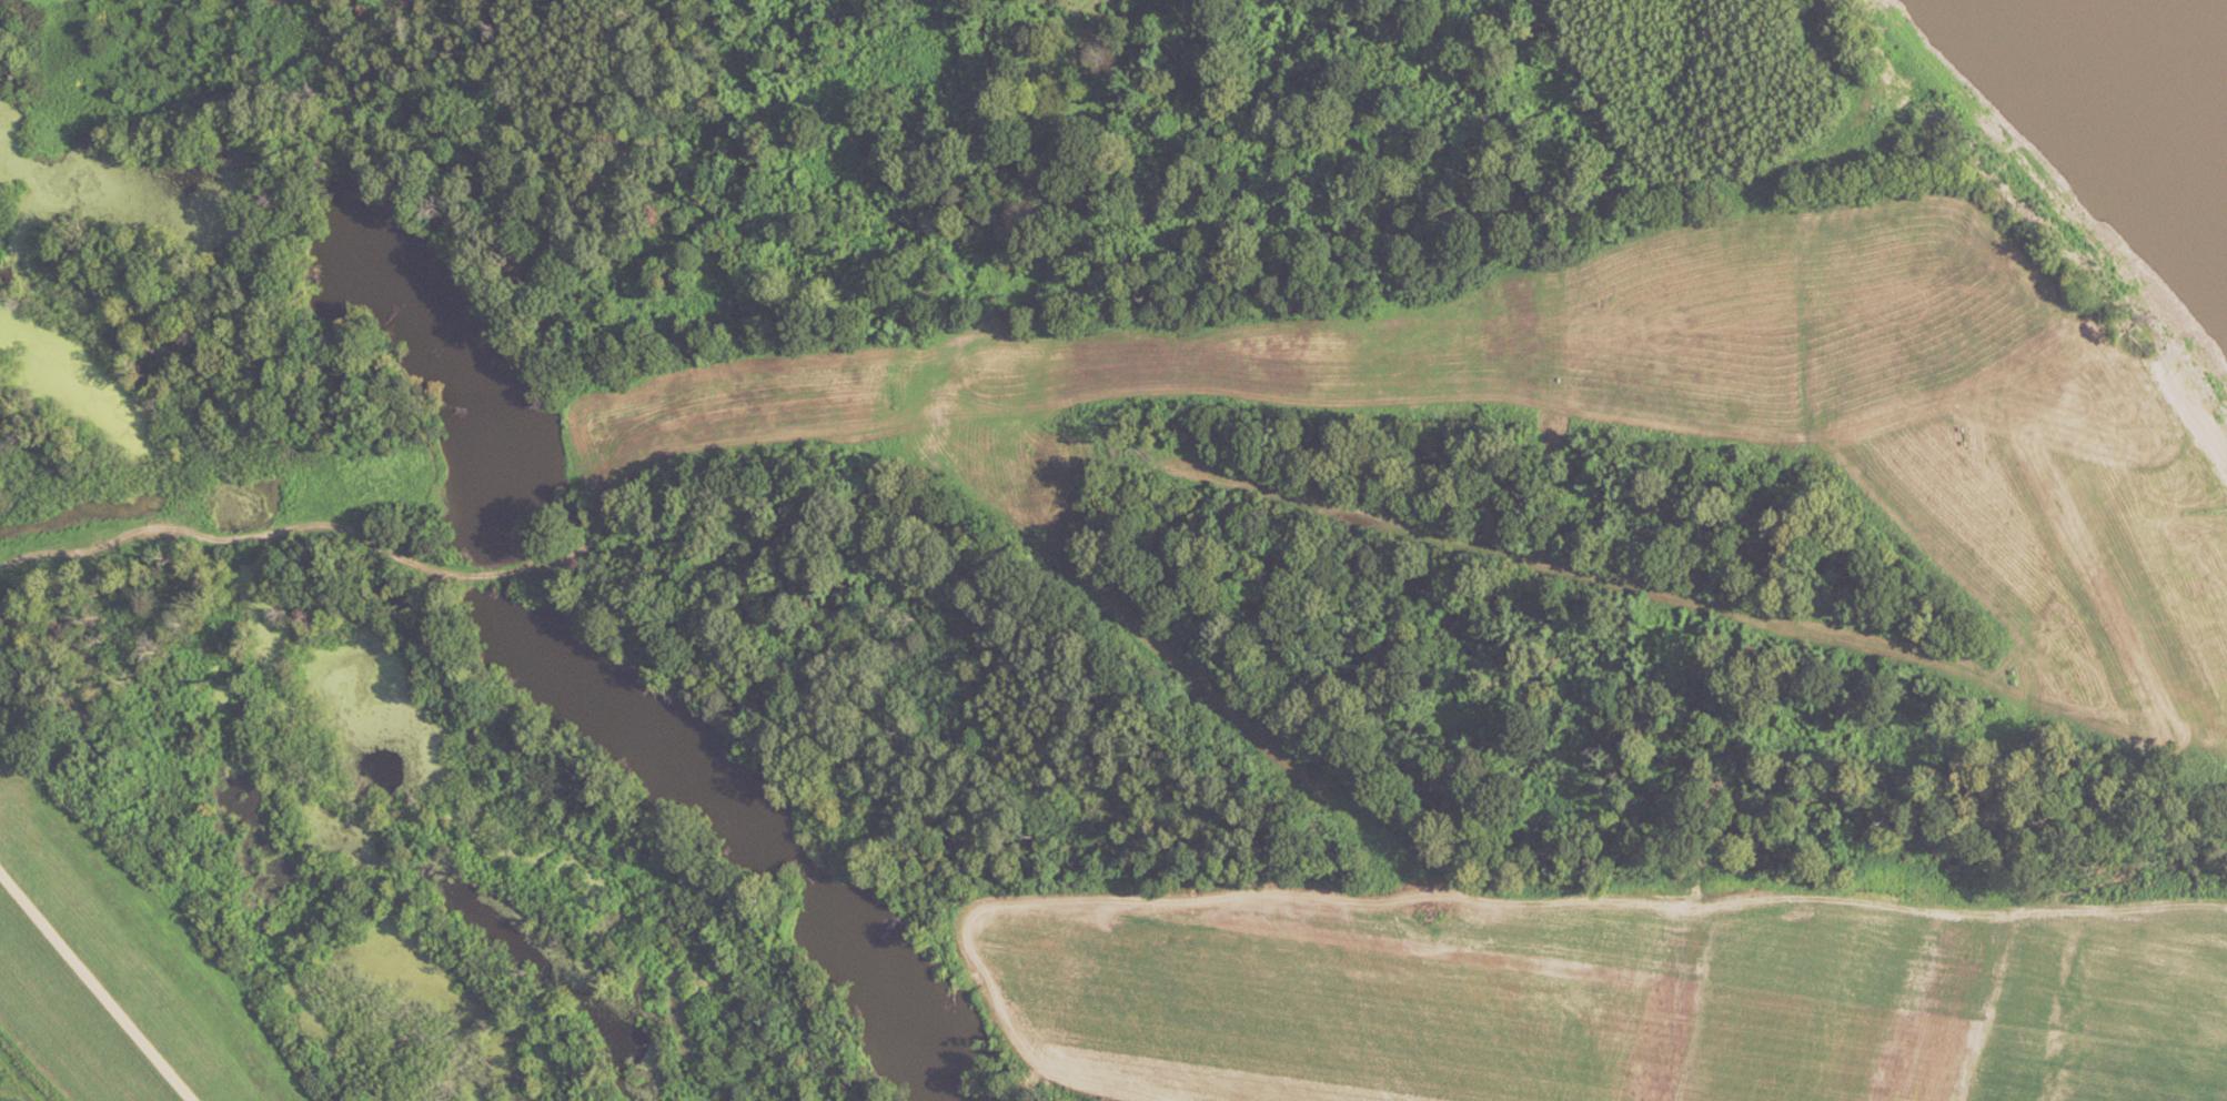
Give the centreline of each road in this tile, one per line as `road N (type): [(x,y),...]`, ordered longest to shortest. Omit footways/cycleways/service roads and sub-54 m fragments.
road 1 (residential): [(0,575),(158,529),(249,415)]
road 2 (residential): [(190,1100),(0,875)]

